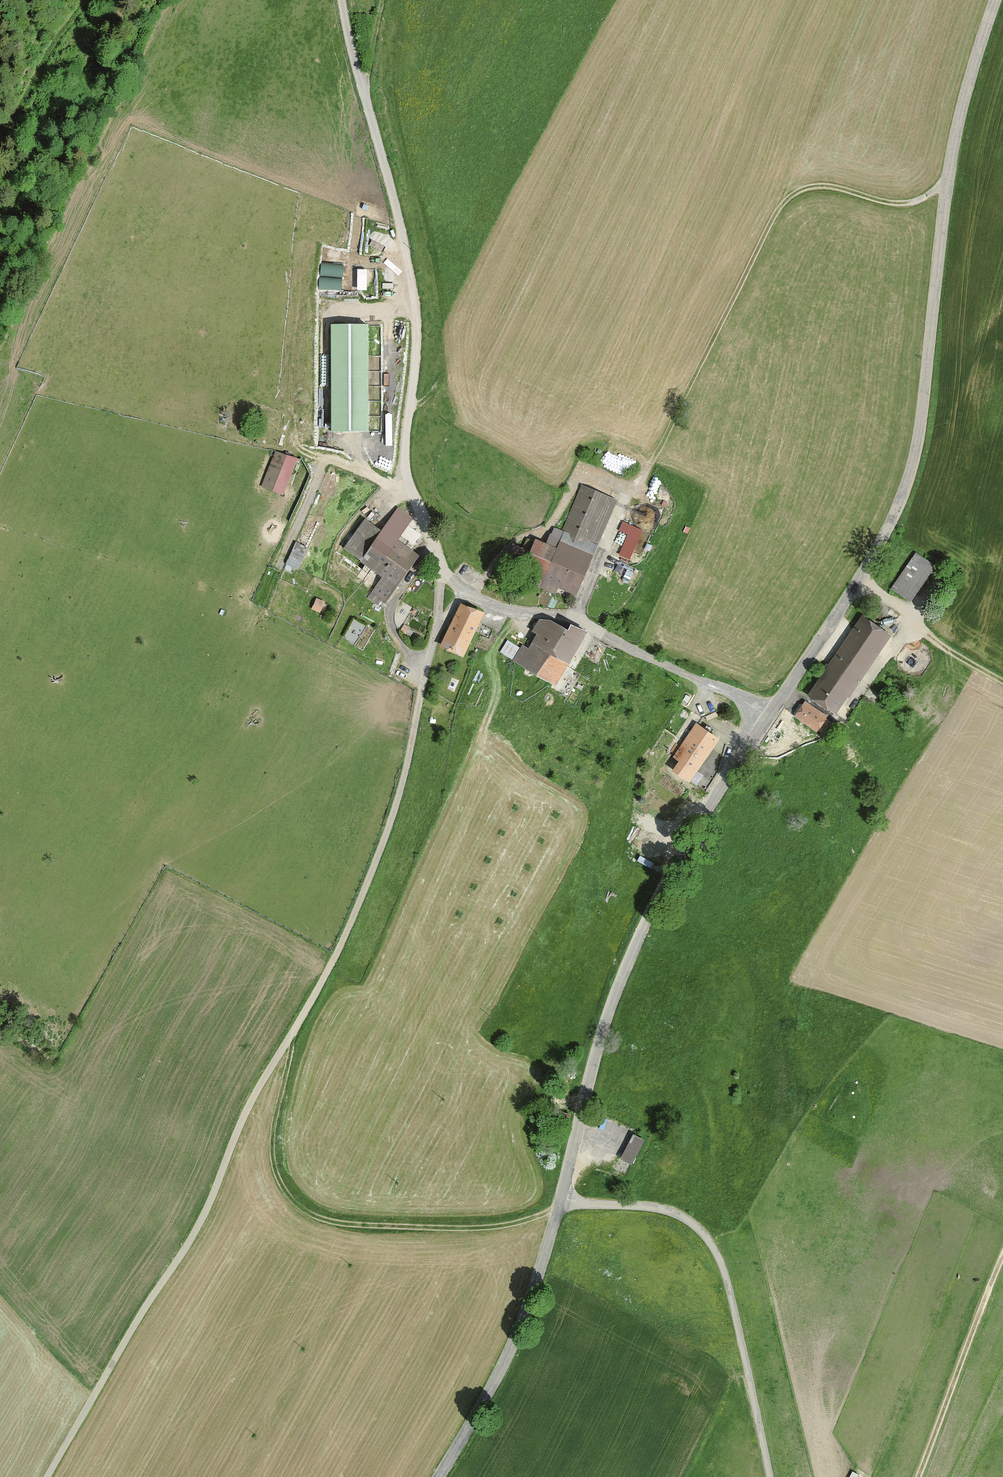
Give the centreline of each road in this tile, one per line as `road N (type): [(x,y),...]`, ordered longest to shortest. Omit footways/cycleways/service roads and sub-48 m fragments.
road 1 (unclassified): [(45,1476),(228,1190),(290,1040),(354,918),(402,795),(439,627)]
road 2 (tertiary): [(767,716),(841,606),(905,484),(920,424),(955,137),(997,0)]
road 3 (track): [(948,184),(912,203),(821,187),(785,204),(661,453),(624,505),(580,618)]
road 4 (tertiary): [(560,1199),(602,1038),(647,921),(767,716)]
road 5 (unclassified): [(343,0),(417,308),(411,489)]
road 6 (track): [(290,1040),(274,1162),(300,1211),(322,1222),(495,1229),(560,1199)]
road 7 (unclassified): [(560,1199),(646,1206),(691,1221),(710,1238),(772,1476)]
road 8 (residential): [(462,592),(580,618),(767,716)]
road 9 (tertiary): [(440,1476),(526,1317),(560,1199)]
road 10 (track): [(1002,1256),(923,1476)]
road 11 (track): [(88,0),(0,137)]
road 12 (track): [(289,448),(411,489)]

